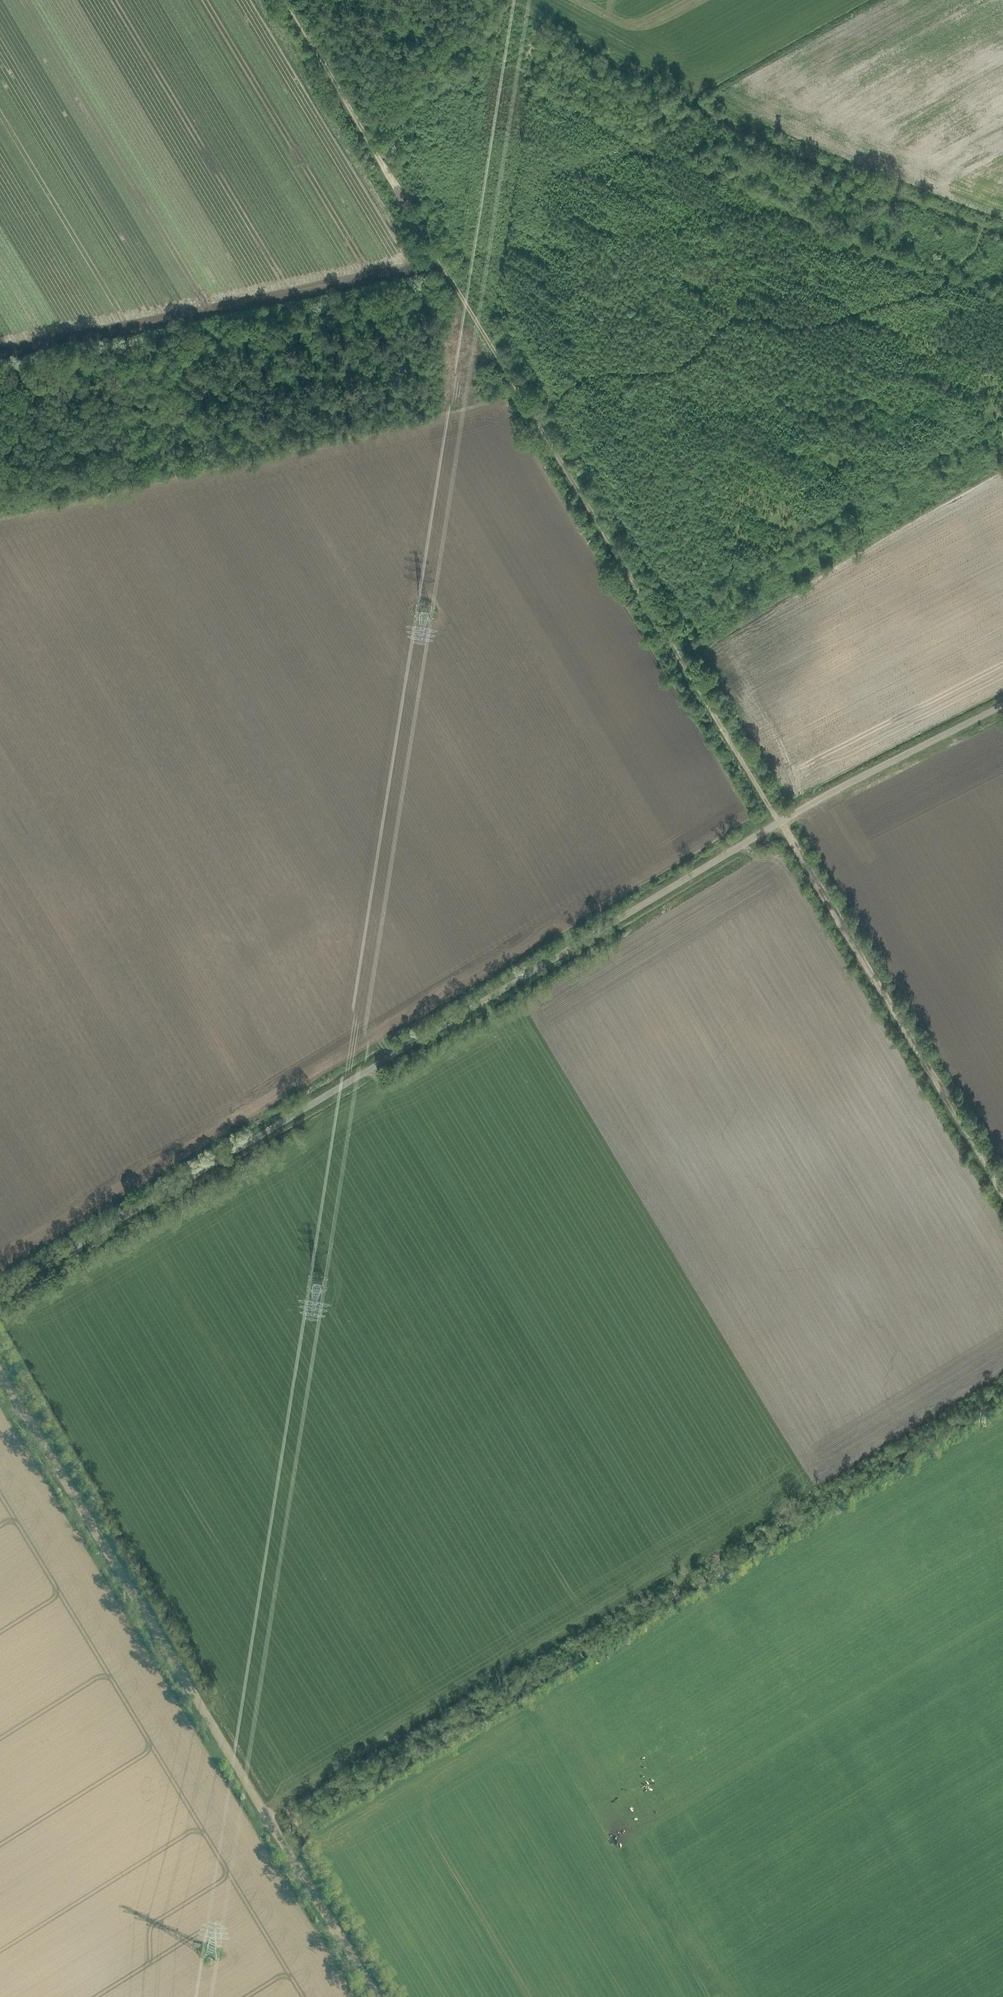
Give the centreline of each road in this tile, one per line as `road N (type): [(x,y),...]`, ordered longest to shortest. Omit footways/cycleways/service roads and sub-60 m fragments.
road 1 (unclassified): [(0,1293),(780,822),(1002,706)]
road 2 (track): [(1002,1196),(454,285)]
road 3 (unclassified): [(374,1996),(0,1374)]
road 4 (track): [(454,285),(356,121)]
road 5 (track): [(356,121),(283,0)]

